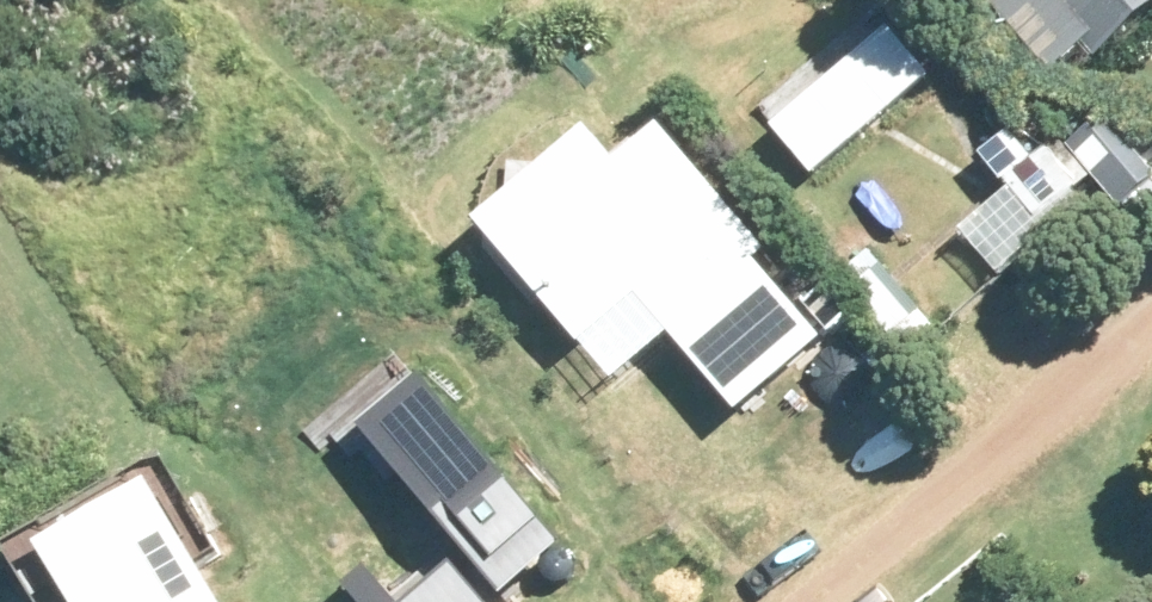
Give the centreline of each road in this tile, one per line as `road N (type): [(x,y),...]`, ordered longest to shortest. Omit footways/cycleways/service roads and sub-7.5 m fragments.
road 1 (unclassified): [(811,601),(1151,309)]

